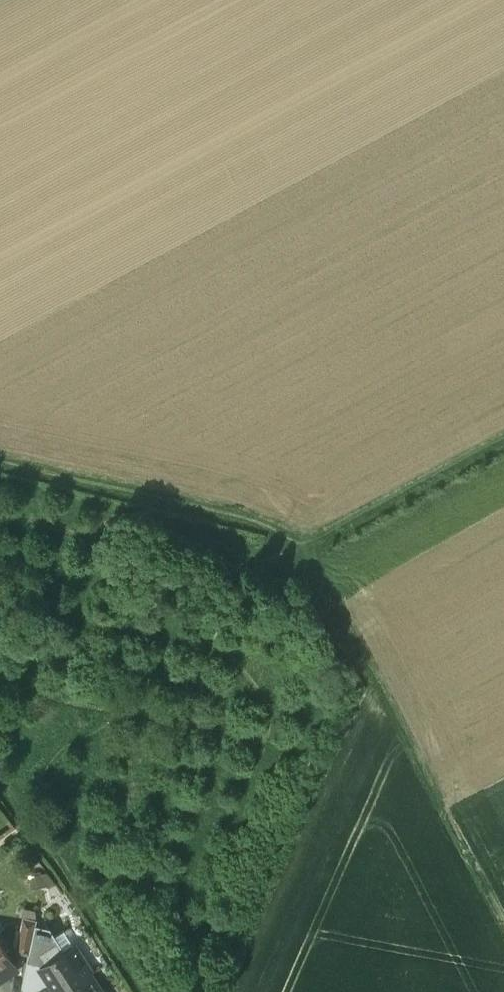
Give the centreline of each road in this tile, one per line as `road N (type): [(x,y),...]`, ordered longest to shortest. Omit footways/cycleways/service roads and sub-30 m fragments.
road 1 (track): [(503,938),(301,549)]
road 2 (track): [(0,465),(282,530)]
road 3 (track): [(301,549),(503,438)]

